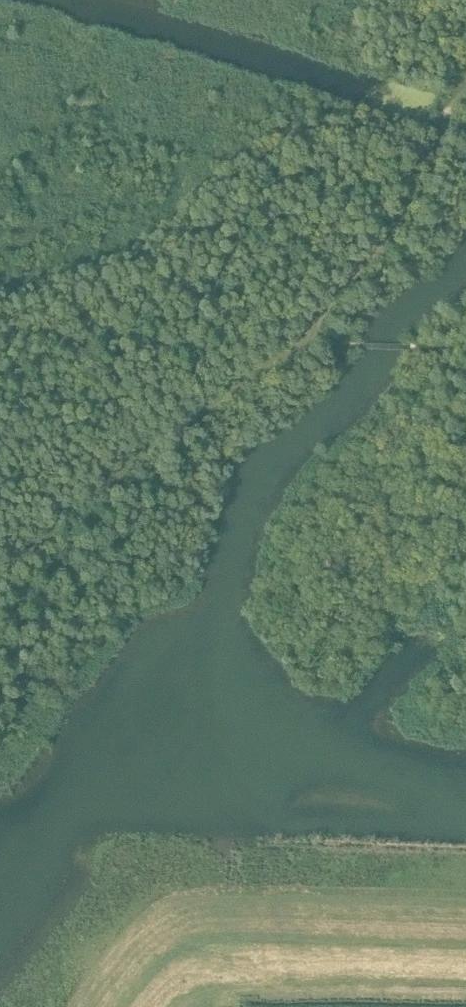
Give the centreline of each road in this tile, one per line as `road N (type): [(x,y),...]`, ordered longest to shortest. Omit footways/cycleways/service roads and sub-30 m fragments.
road 1 (track): [(165,1006),(242,978),(465,983)]

